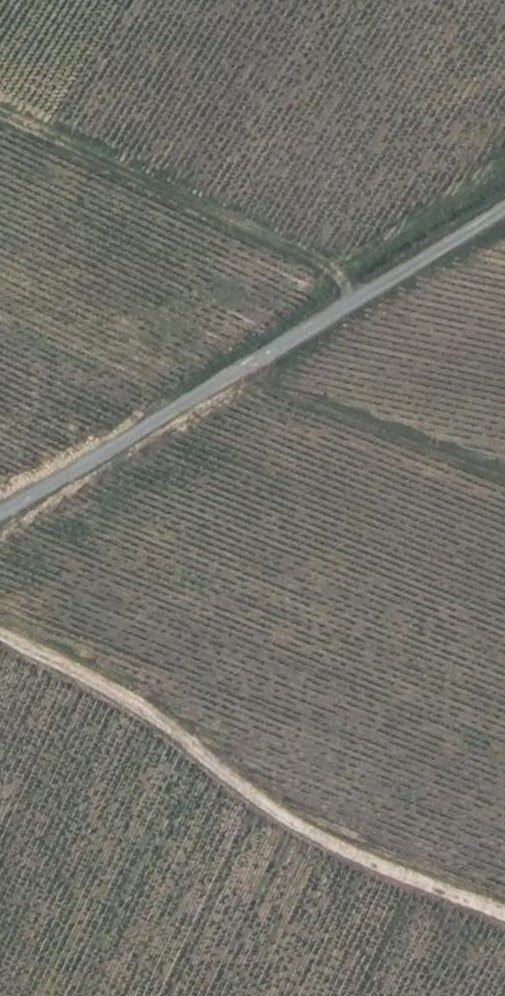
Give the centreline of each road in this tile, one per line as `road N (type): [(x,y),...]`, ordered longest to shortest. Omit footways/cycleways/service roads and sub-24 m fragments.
road 1 (track): [(0,515),(504,208)]
road 2 (track): [(504,921),(306,836),(104,692),(0,642)]
road 3 (track): [(352,307),(329,279),(277,247),(0,116)]
road 4 (track): [(238,374),(504,480)]

